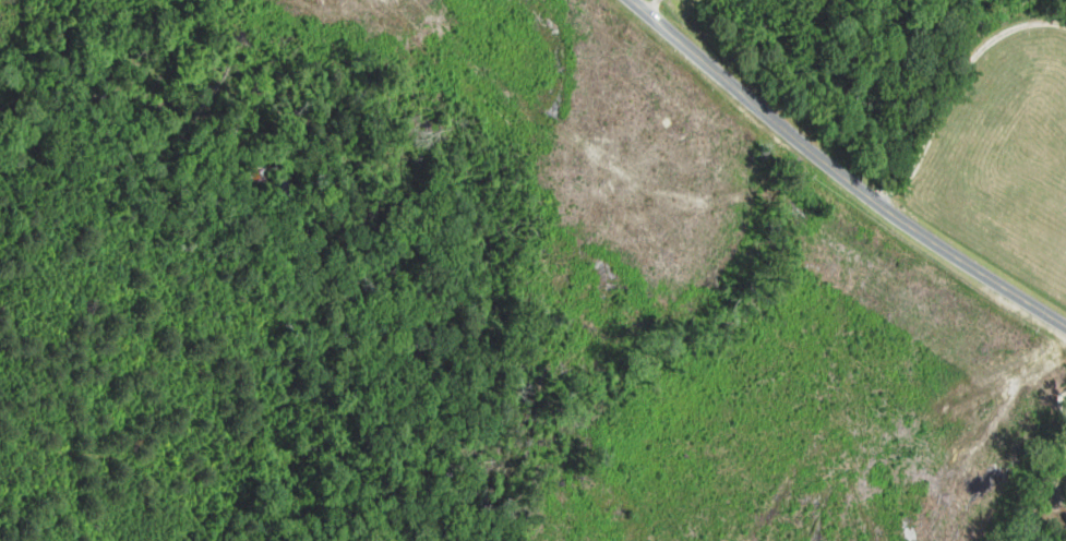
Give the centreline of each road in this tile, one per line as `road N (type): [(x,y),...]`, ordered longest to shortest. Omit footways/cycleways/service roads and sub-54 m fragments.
road 1 (residential): [(1065,326),(851,183),(632,0)]

